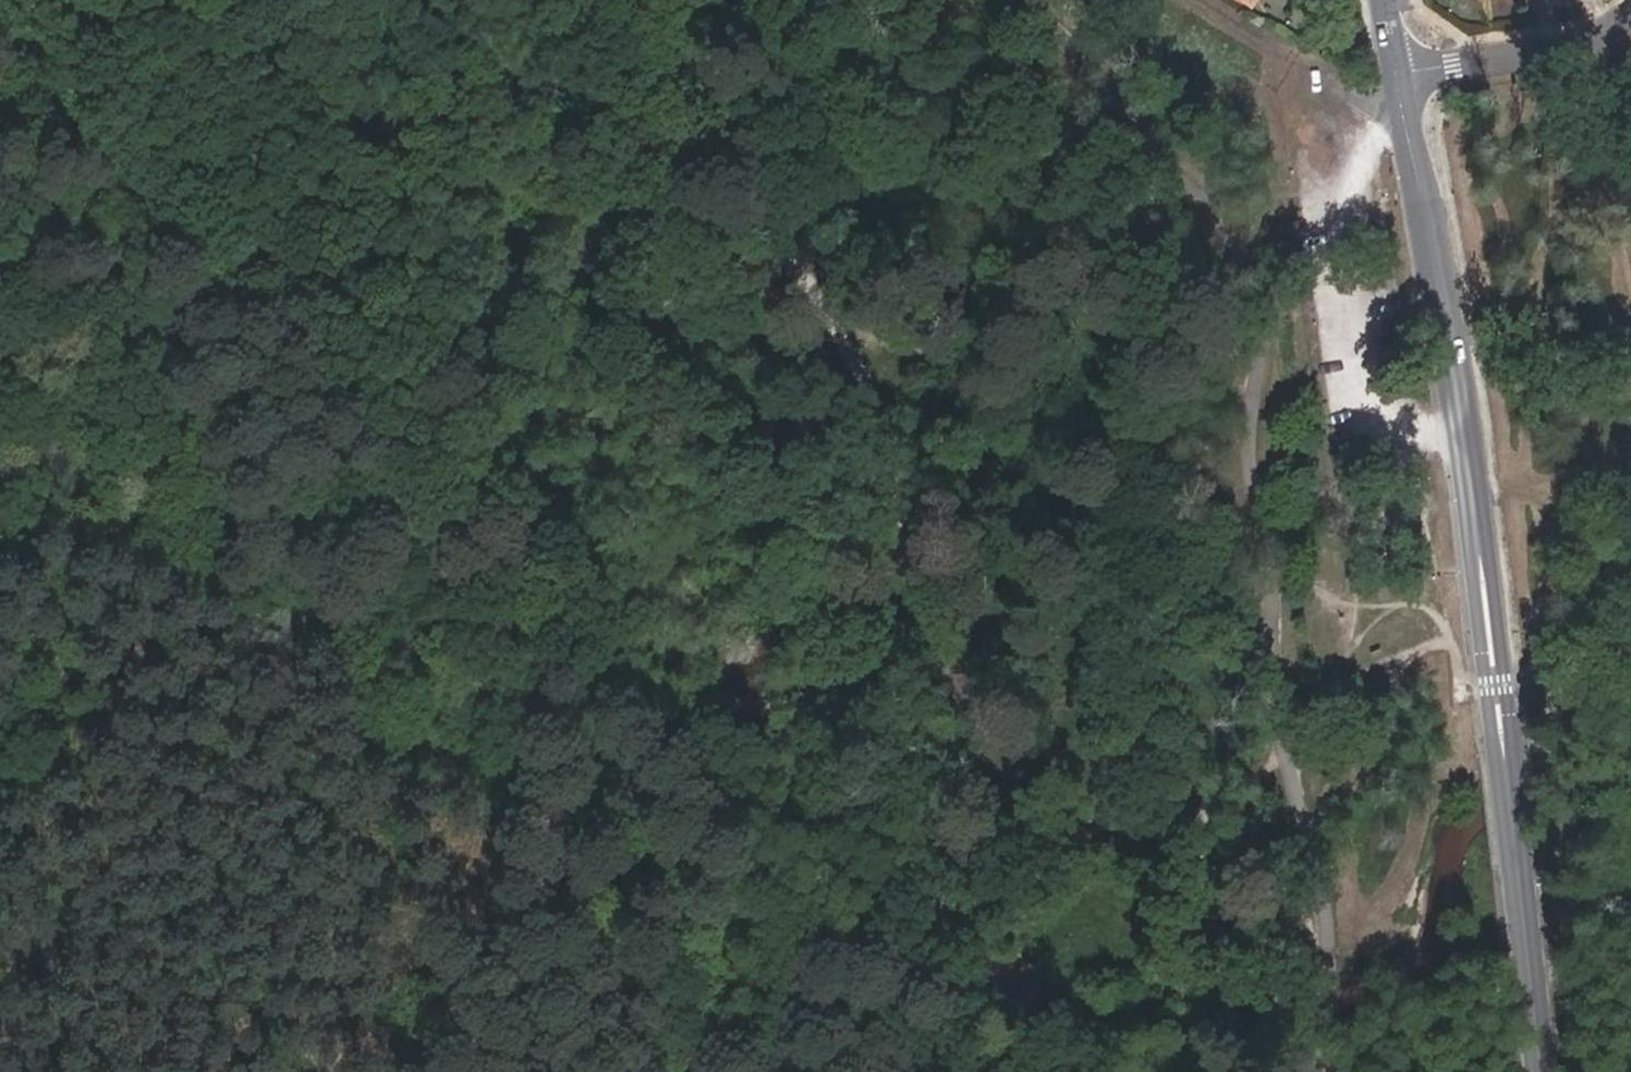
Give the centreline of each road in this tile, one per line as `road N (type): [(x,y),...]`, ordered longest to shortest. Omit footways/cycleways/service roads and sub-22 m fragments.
road 1 (tertiary): [(1406,109),(1473,481),(1539,1071)]
road 2 (residential): [(1630,20),(1564,48),(1398,70)]
road 3 (unclassified): [(1227,0),(1374,97),(1406,109)]

